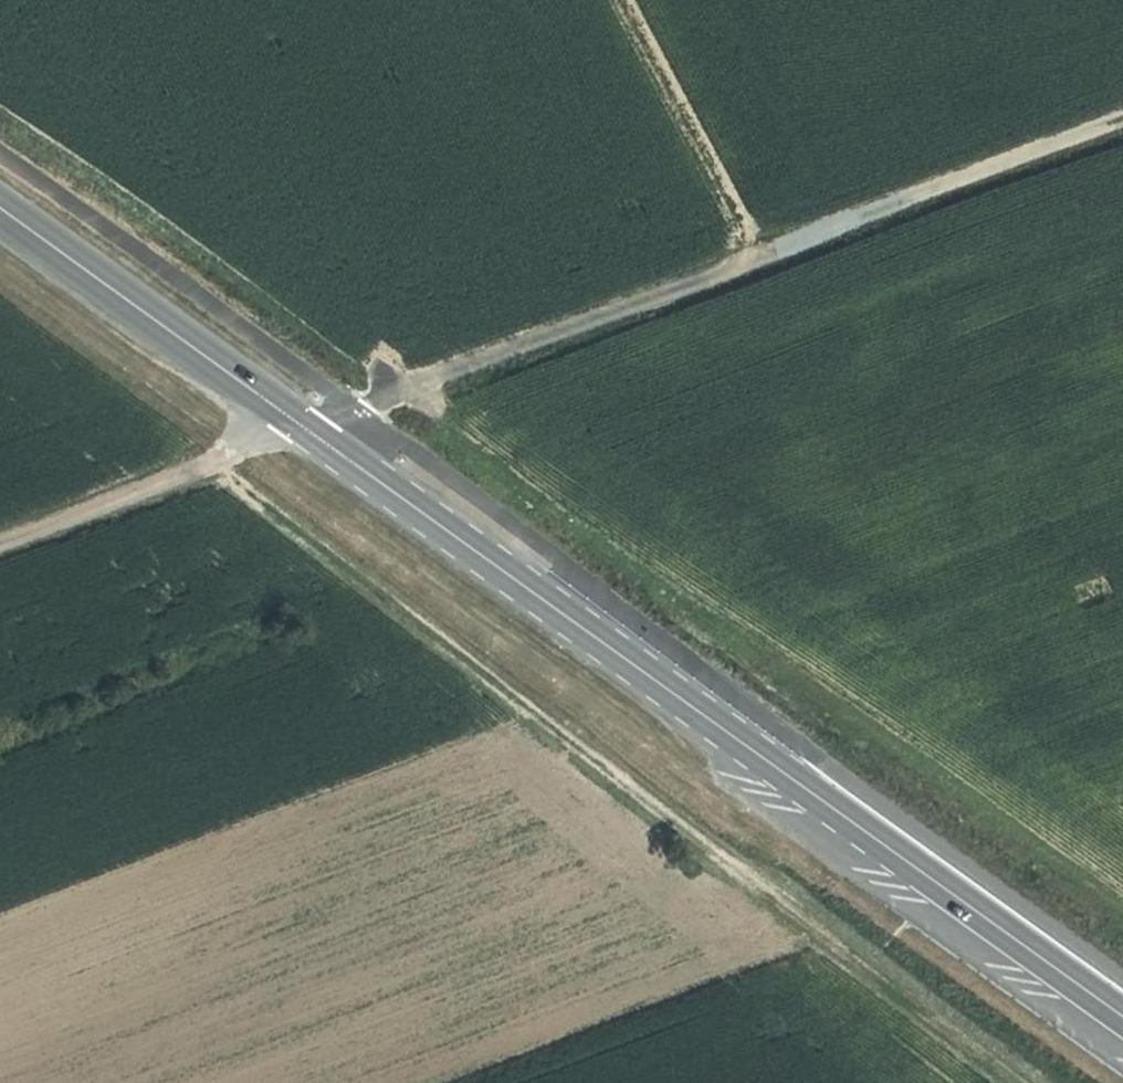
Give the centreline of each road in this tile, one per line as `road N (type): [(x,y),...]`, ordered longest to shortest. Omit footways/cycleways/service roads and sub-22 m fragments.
road 1 (secondary): [(0,206),(1122,1014)]
road 2 (track): [(0,542),(1122,120)]
road 3 (track): [(1025,1082),(211,463)]
road 4 (track): [(624,0),(760,255)]

